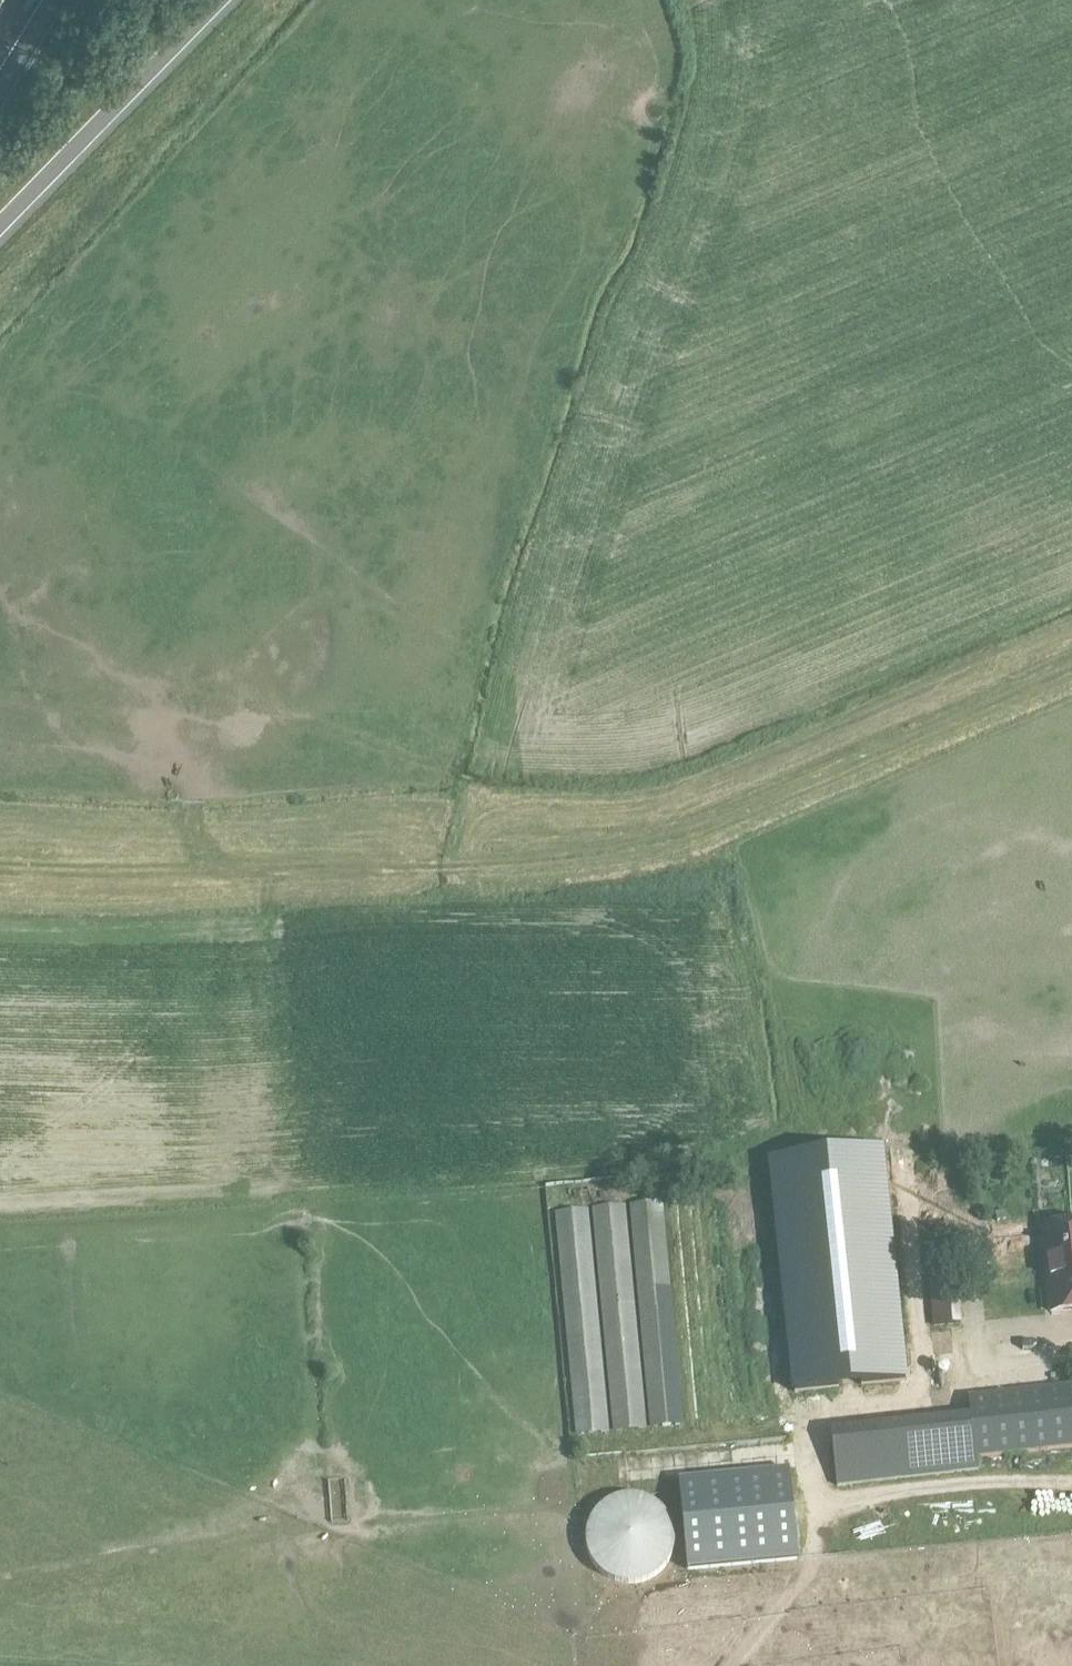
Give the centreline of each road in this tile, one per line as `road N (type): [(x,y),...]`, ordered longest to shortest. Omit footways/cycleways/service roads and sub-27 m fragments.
road 1 (motorway): [(0,233),(227,0)]

